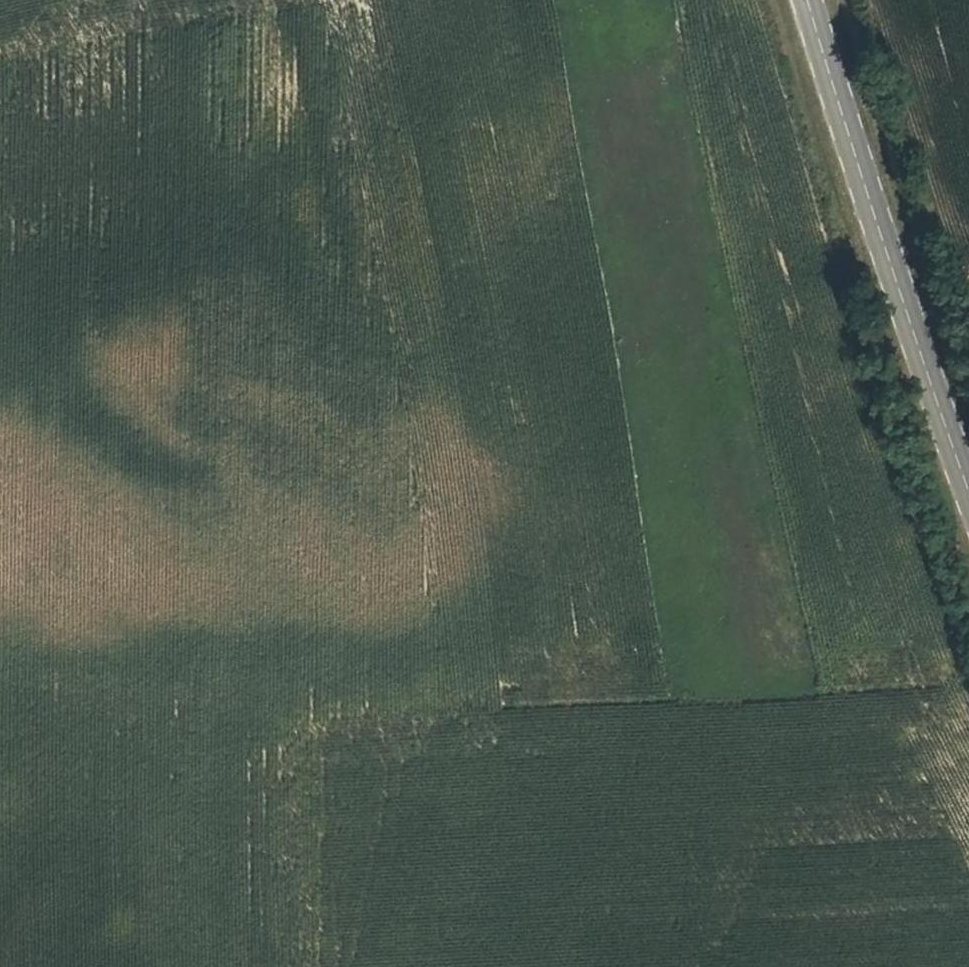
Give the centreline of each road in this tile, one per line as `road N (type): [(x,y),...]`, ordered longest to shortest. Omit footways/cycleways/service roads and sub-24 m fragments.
road 1 (tertiary): [(968,490),(806,0)]

